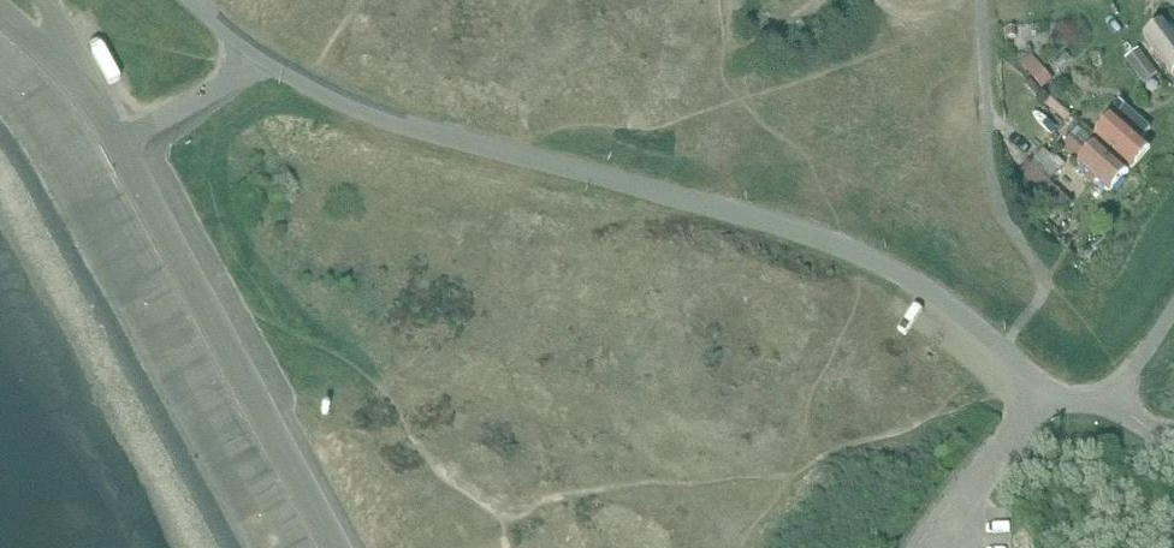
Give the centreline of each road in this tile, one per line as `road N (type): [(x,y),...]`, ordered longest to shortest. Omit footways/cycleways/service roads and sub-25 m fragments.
road 1 (unclassified): [(592,174),(848,249),(906,278),(1043,393),(1071,406),(1097,403),(1121,385),(1173,305)]
road 2 (unclassified): [(119,145),(339,547)]
road 3 (unclassified): [(592,174),(345,108),(262,62)]
road 4 (unclassified): [(119,145),(262,62)]
road 5 (unclassified): [(0,14),(92,93)]

